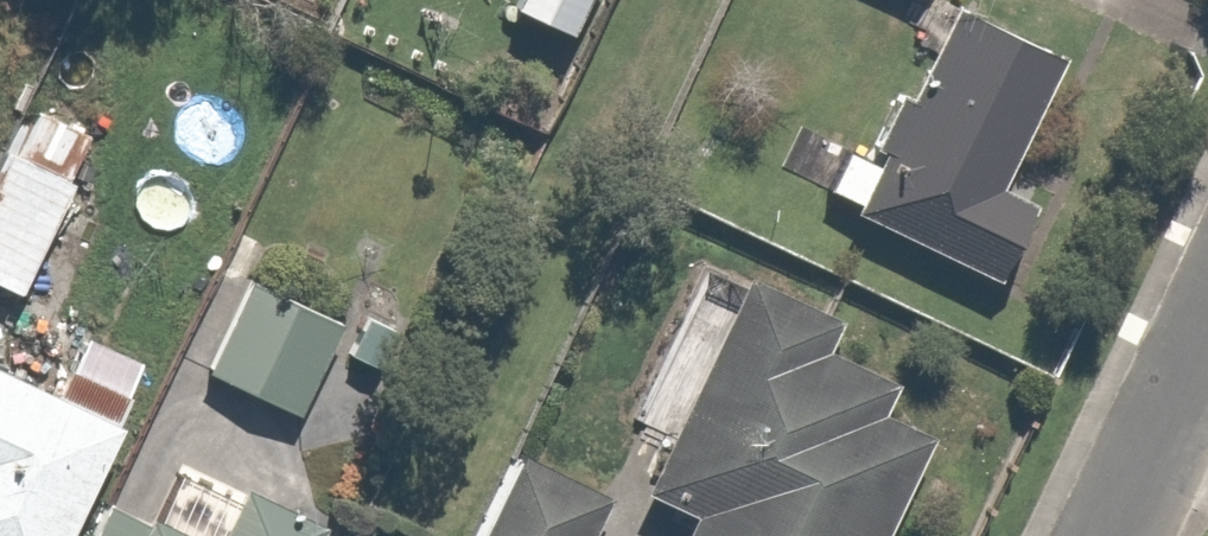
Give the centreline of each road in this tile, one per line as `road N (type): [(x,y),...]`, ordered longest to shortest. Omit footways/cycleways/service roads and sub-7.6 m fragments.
road 1 (residential): [(1207,332),(1109,535)]

